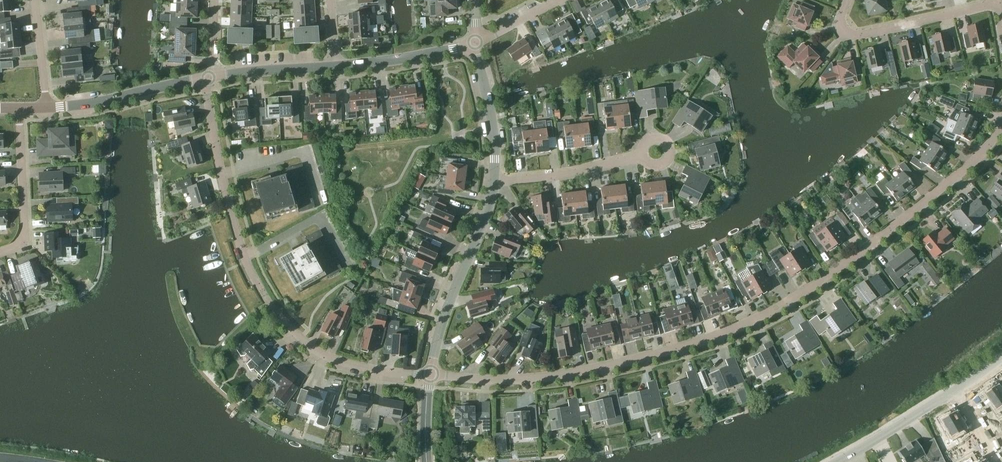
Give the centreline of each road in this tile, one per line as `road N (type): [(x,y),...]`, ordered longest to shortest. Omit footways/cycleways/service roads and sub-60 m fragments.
road 1 (residential): [(430,375),(563,375),(727,332),(815,285),(875,240),(974,159),(1001,123)]
road 2 (residential): [(261,291),(232,218),(203,79)]
road 3 (unclassified): [(430,375),(494,181)]
road 4 (residential): [(1001,1),(851,35),(839,27),(847,0)]
road 5 (residential): [(430,375),(362,367),(319,351),(264,296)]
road 6 (unclassified): [(46,107),(203,79)]
road 7 (residential): [(0,253),(22,239),(20,108)]
road 8 (residential): [(494,181),(590,173),(641,158)]
road 9 (tertiary): [(838,461),(961,387)]
road 10 (unclassified): [(334,66),(474,43)]
road 11 (unclassified): [(494,181),(474,43)]
road 12 (unclassified): [(211,78),(334,66)]

